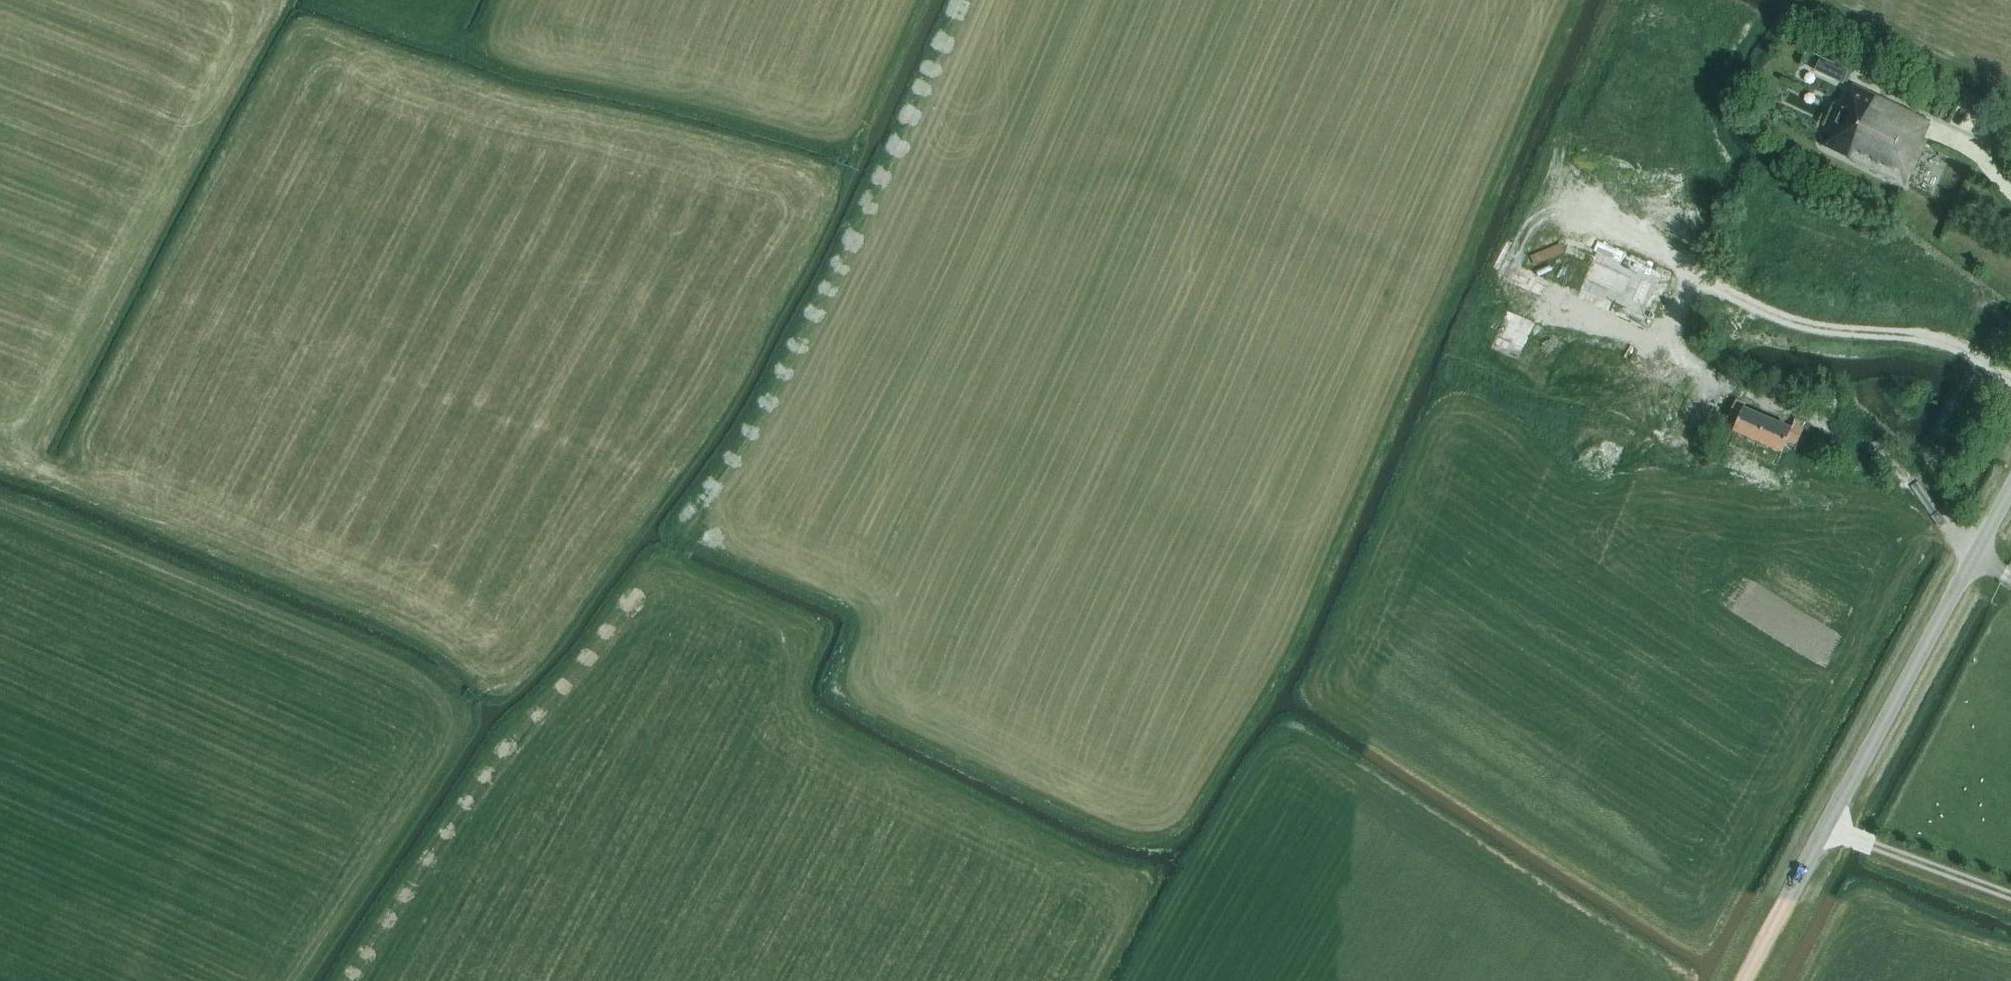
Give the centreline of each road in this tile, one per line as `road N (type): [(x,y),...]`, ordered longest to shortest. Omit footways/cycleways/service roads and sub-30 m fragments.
road 1 (tertiary): [(1744,980),(2010,487)]
road 2 (track): [(1592,216),(1799,323),(1933,339),(2010,380)]
road 3 (track): [(1696,273),(1665,333),(1726,395)]

